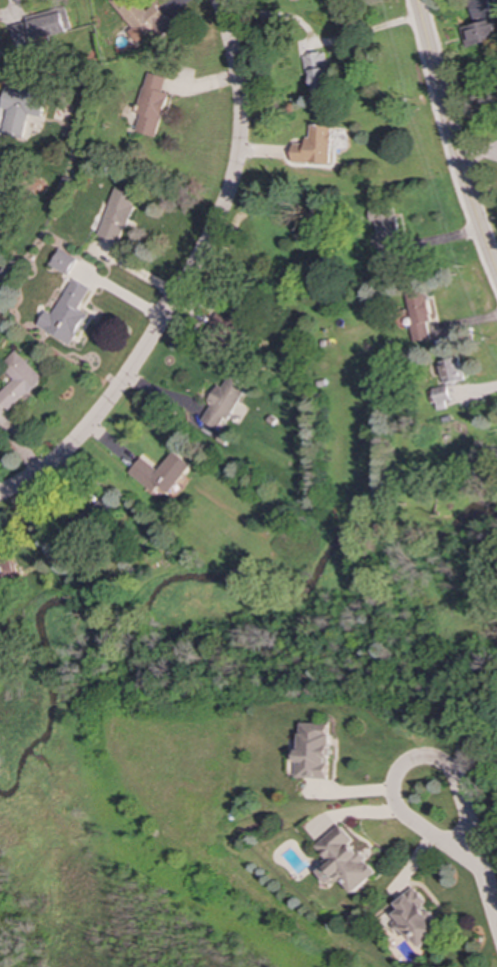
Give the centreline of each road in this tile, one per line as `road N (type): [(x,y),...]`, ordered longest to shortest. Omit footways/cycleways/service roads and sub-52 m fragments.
road 1 (residential): [(219,0),(241,114),(233,179),(213,232),(99,416),(51,466),(0,496)]
road 2 (residential): [(449,848),(477,861),(454,777),(438,764),(414,762),(396,779),(396,811),(449,848)]
road 3 (tertiary): [(496,268),(465,183),(417,0)]

